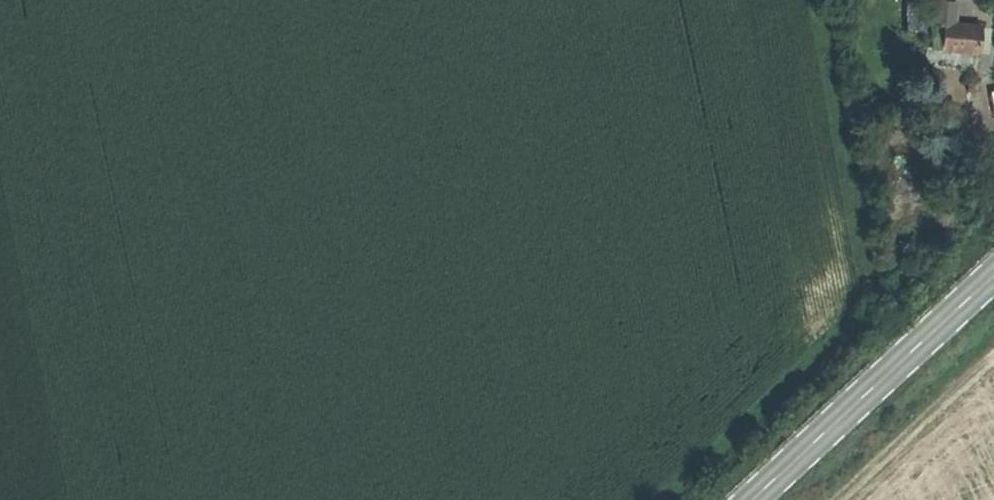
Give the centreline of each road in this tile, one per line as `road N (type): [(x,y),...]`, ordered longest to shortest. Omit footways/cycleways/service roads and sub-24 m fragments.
road 1 (track): [(824,0),(866,310),(661,499)]
road 2 (tertiary): [(745,499),(993,269)]
road 3 (track): [(993,365),(847,499)]

